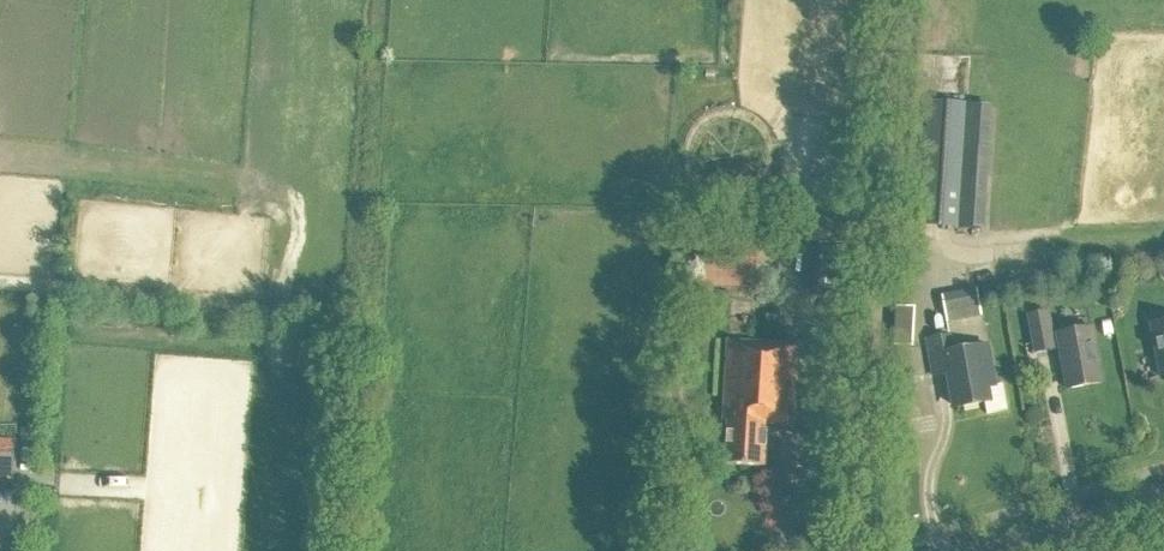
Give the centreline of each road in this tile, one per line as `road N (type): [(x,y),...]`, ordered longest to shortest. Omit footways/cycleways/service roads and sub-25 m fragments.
road 1 (track): [(856,550),(896,0)]
road 2 (tertiary): [(991,550),(1163,500)]

